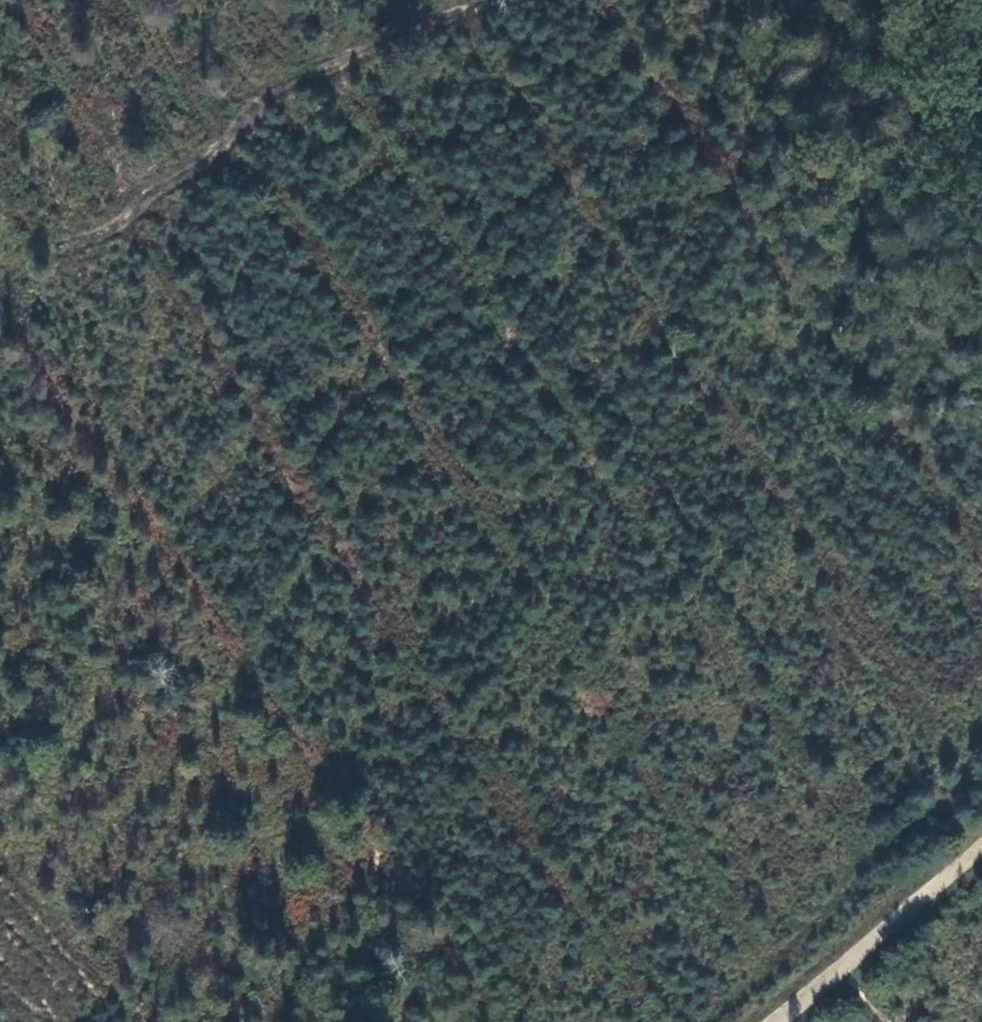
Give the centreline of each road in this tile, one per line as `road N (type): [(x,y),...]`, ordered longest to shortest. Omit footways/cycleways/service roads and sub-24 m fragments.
road 1 (track): [(981,851),(782,1021)]

